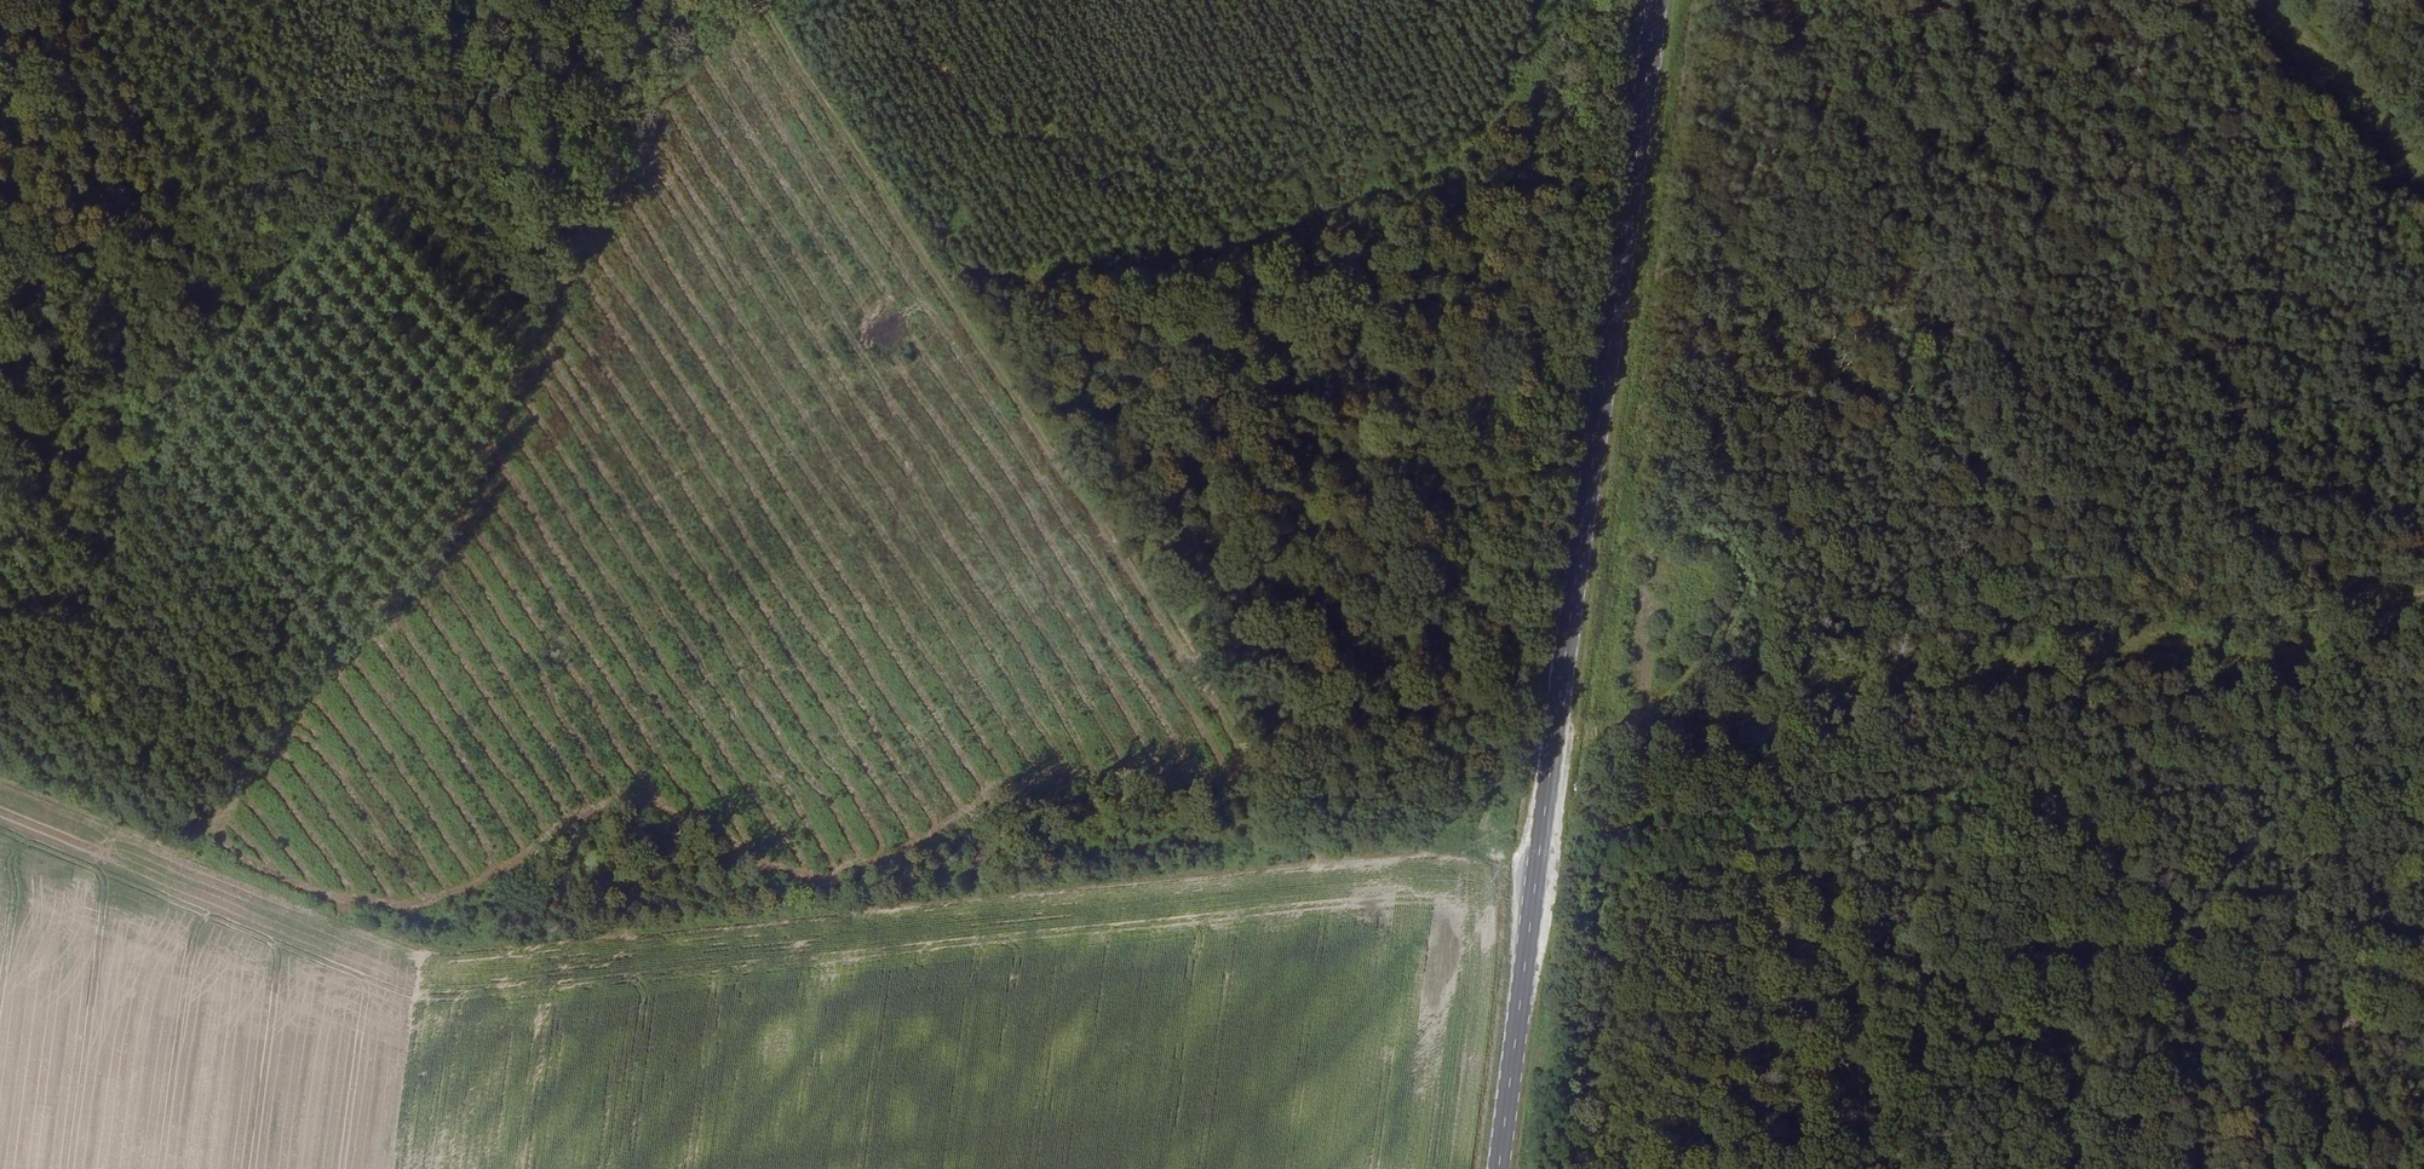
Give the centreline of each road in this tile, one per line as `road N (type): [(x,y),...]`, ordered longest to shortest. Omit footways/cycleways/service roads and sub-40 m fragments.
road 1 (primary): [(1657,0),(1499,1168)]
road 2 (track): [(763,0),(1257,764)]
road 3 (track): [(2423,179),(2263,0)]

